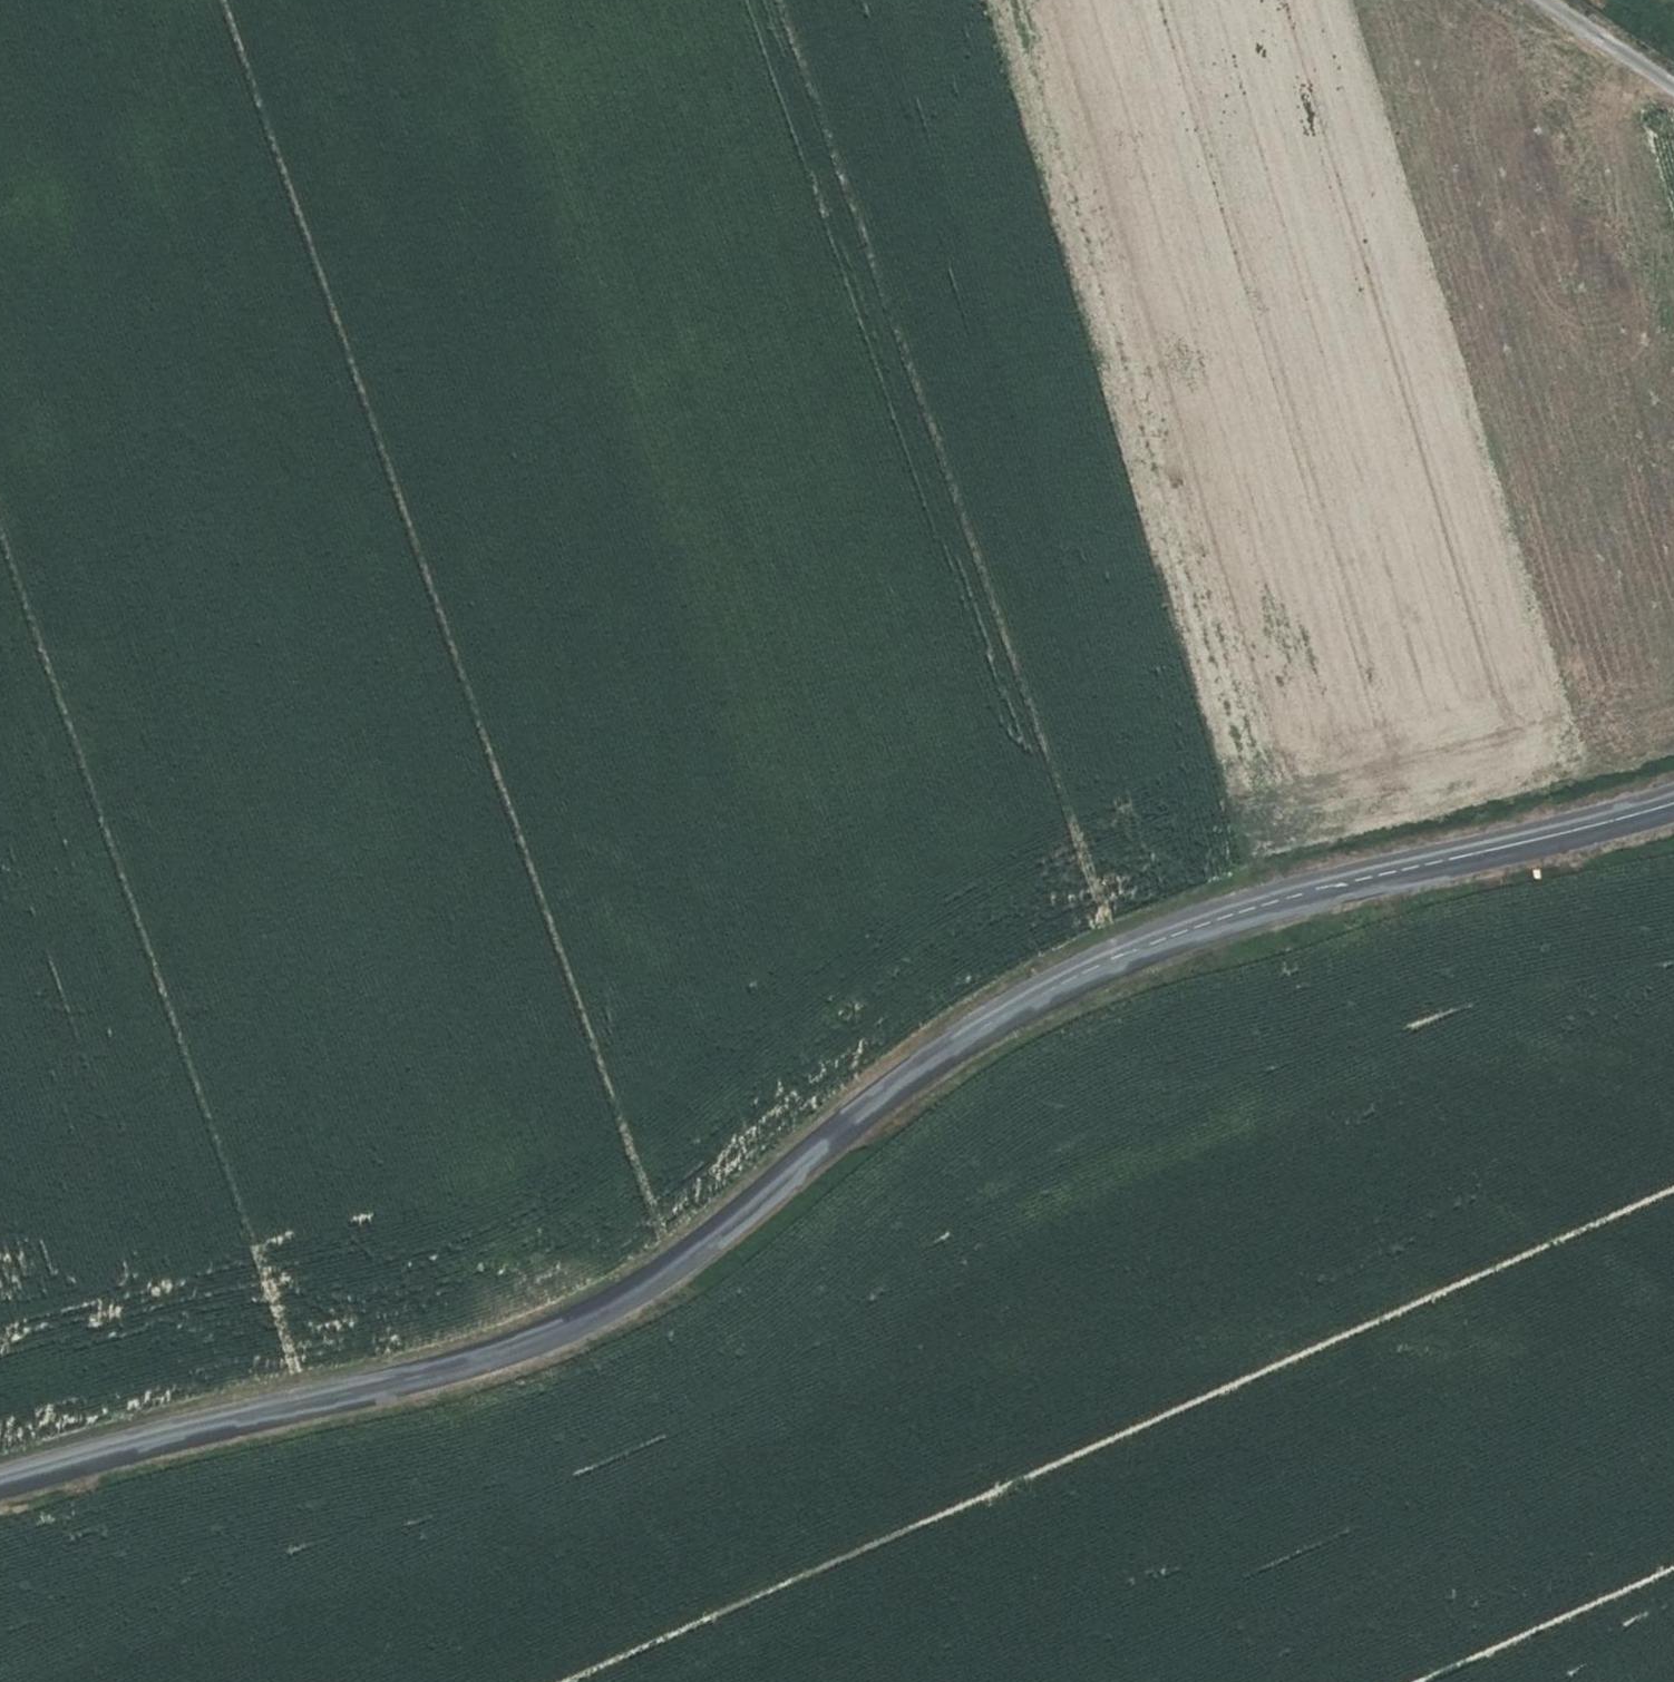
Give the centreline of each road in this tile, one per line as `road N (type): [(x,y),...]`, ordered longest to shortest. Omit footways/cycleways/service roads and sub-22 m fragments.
road 1 (tertiary): [(1673,799),(1194,925),(1029,997),(854,1121),(699,1257),(479,1363),(0,1485)]
road 2 (unclassified): [(1554,0),(1673,82)]

